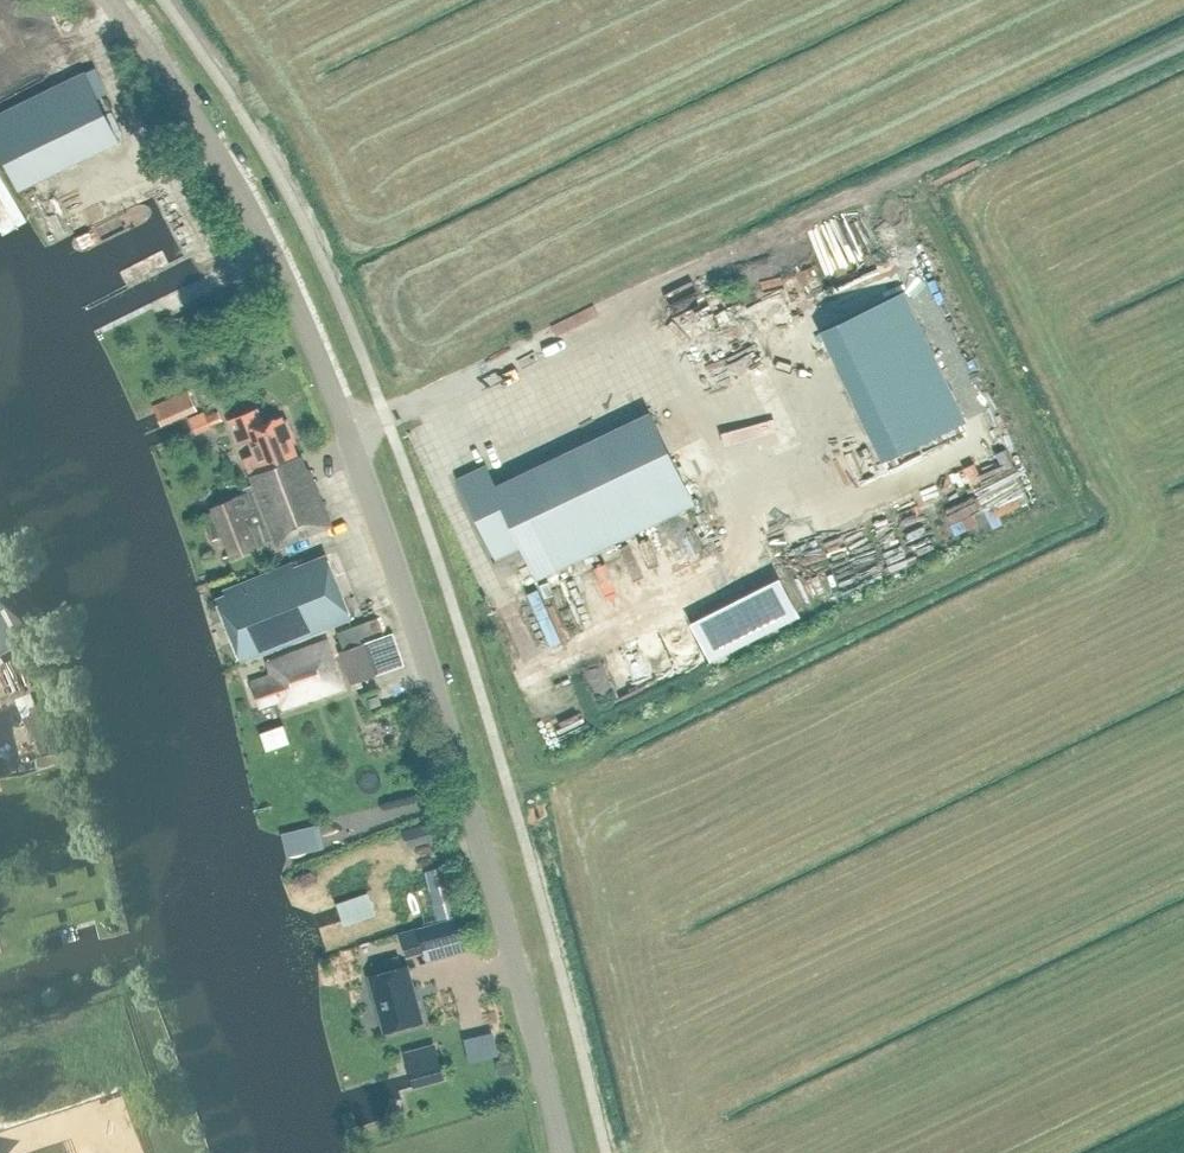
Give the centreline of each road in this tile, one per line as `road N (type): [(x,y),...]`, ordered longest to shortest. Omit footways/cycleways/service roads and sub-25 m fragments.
road 1 (tertiary): [(564,1152),(470,802),(324,370),(231,176),(112,0)]
road 2 (track): [(705,264),(1183,40)]

